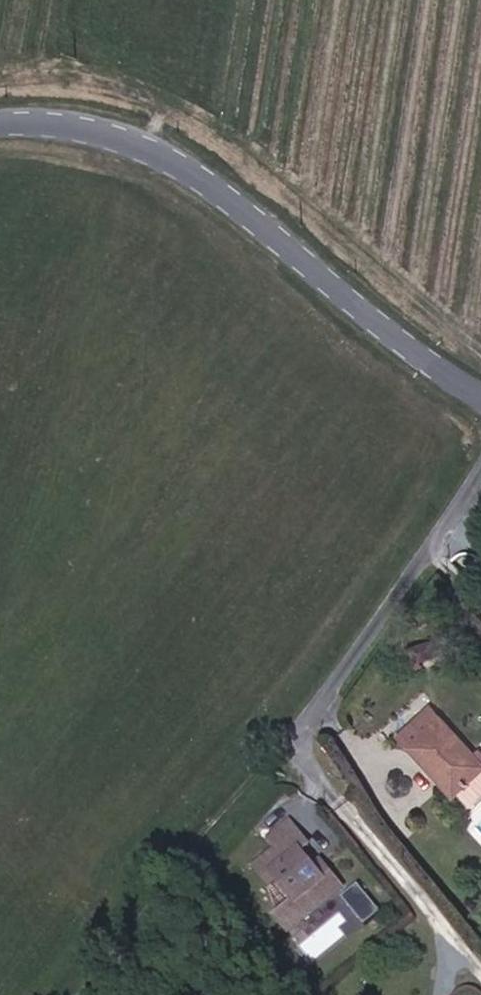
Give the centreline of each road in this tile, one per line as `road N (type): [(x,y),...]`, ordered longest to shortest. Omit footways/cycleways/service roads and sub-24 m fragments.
road 1 (residential): [(480,449),(301,738),(464,955)]
road 2 (tertiary): [(0,128),(66,126),(124,137),(171,159),(246,207),(427,363),(480,395)]

